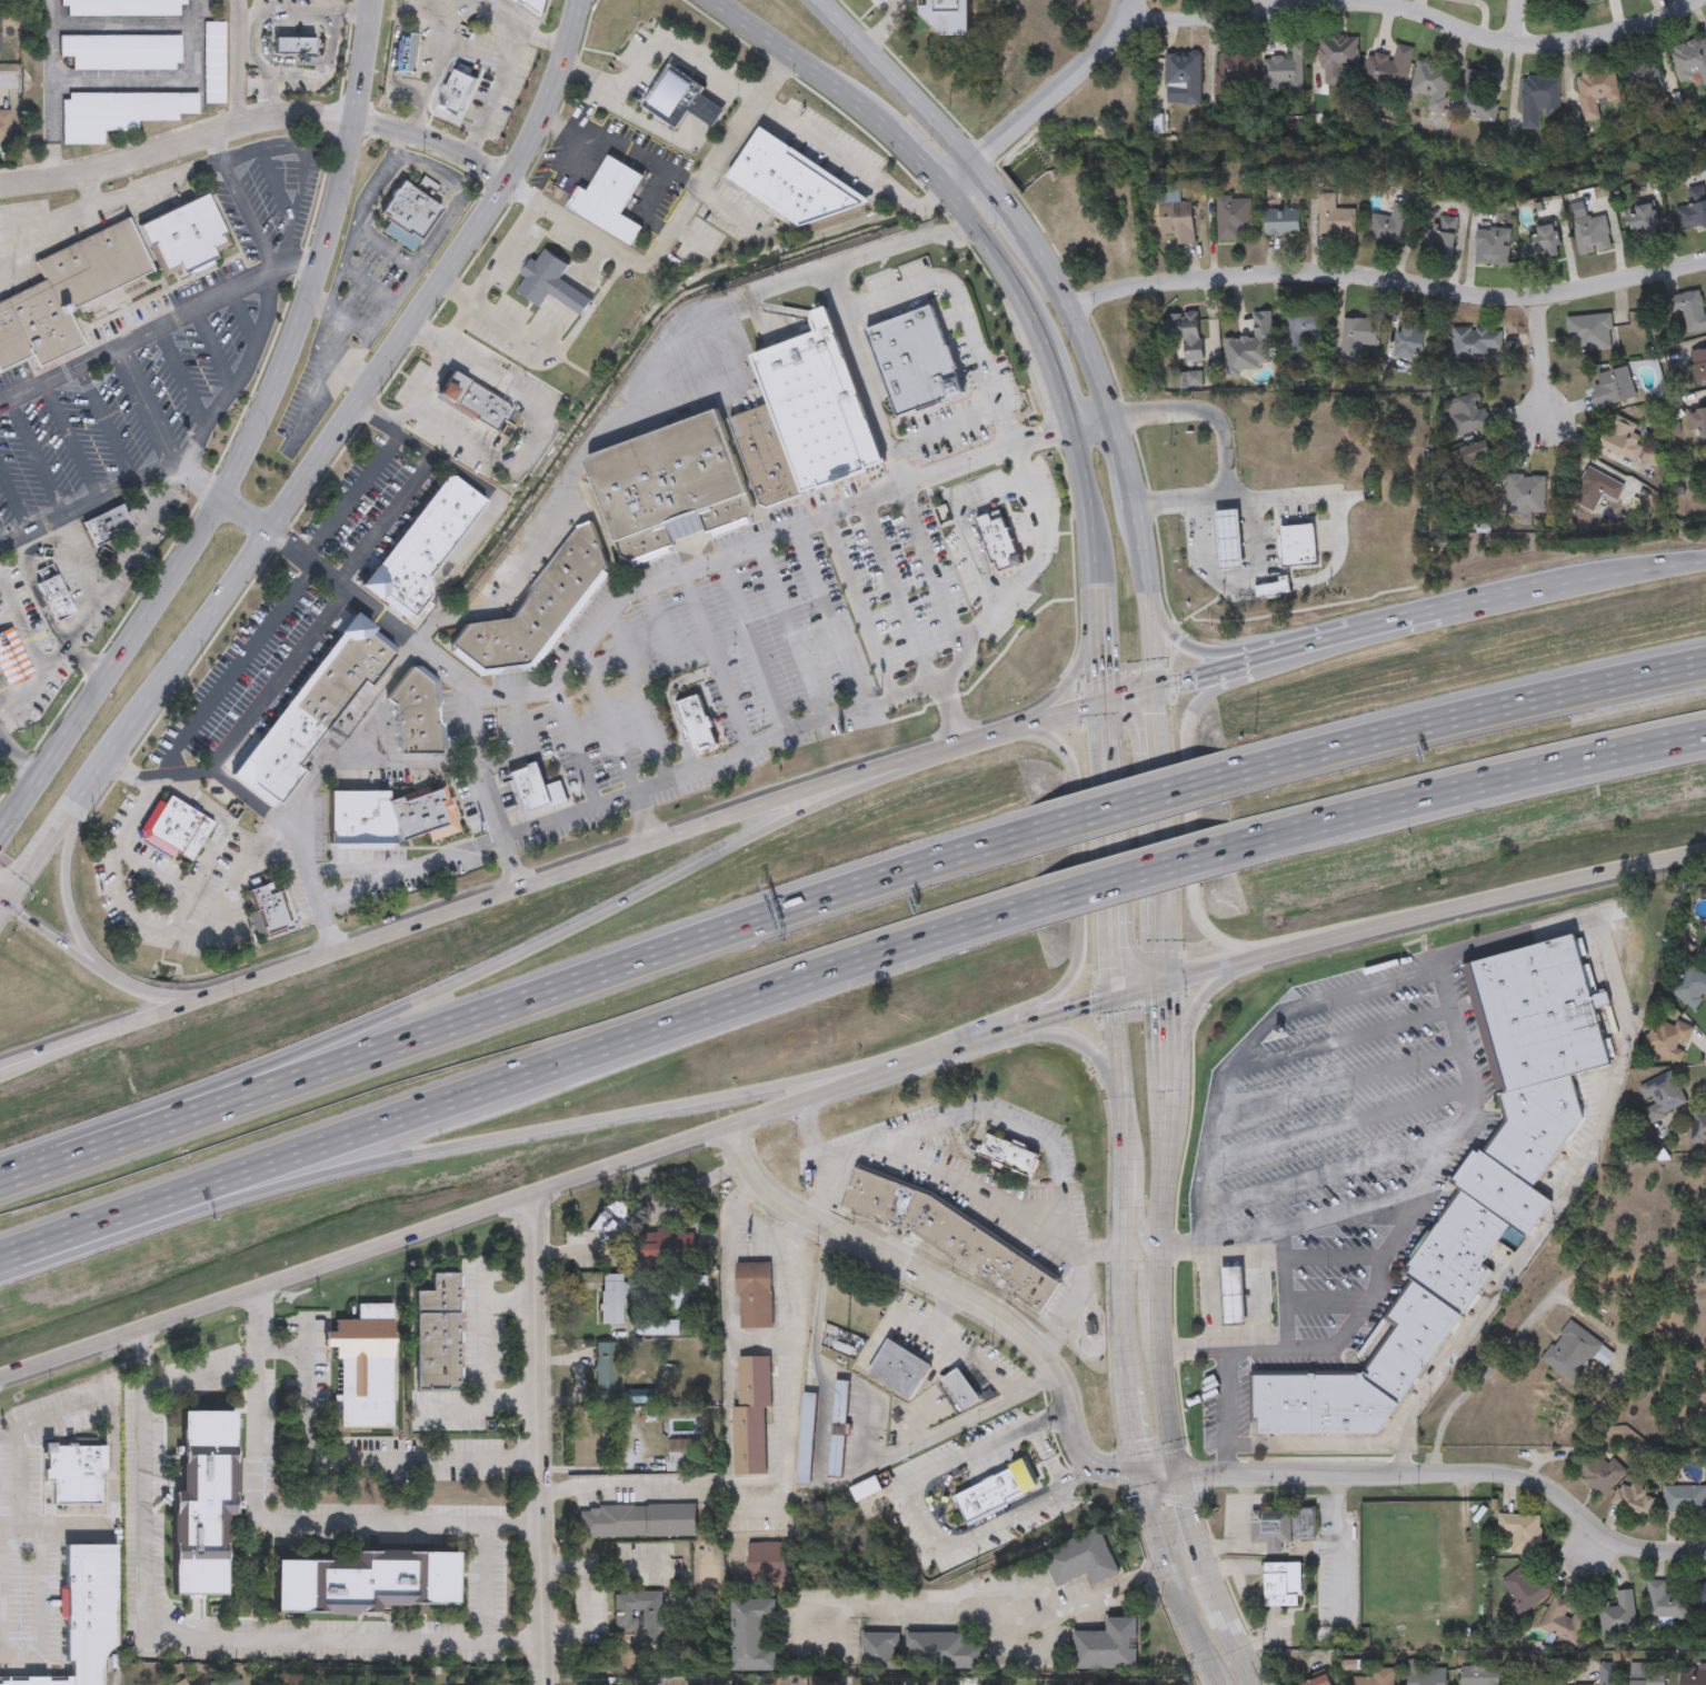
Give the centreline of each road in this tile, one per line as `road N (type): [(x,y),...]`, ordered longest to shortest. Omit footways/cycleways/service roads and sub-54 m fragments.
road 1 (residential): [(1705,1552),(1619,1546),(1546,1489),(1506,1477),(1115,1475),(1098,1468),(1076,1447),(1061,1390),(1025,1337),(795,1207),(756,1173),(734,1125)]
road 2 (motorway): [(0,1256),(1044,901)]
road 3 (motorway): [(1041,830),(0,1180)]
road 4 (secondary): [(3,907),(57,818),(482,217),(538,119),(574,0)]
road 5 (motorway): [(922,755),(341,1035),(0,1165)]
road 6 (secondary): [(0,1380),(928,1054)]
road 7 (motorway): [(0,1275),(222,1200),(377,1160),(928,1054)]
road 8 (secondary): [(369,0),(338,192),(298,326),(177,562),(0,827)]
road 9 (secondary): [(922,755),(184,1000)]
road 10 (residential): [(1705,265),(1485,298),(1377,281),(1209,276),(1146,282),(1069,309)]
road 11 (motorway): [(1468,607),(1440,622),(1217,689),(1193,717),(1185,748),(1194,901),(1211,931),(1259,956)]
road 12 (motorway): [(1163,989),(1259,956),(1705,853)]
road 13 (residential): [(0,189),(87,177),(209,137),(300,119),(428,137),(502,180)]
road 14 (tertiary): [(539,1195),(550,1684)]
road 15 (motorway): [(1705,662),(1234,774)]
road 16 (motorway): [(1246,843),(1705,733)]
road 17 (secondary): [(972,1039),(1062,989),(1079,956),(1074,770),(1060,745),(1025,726)]
road 18 (secondary): [(1114,999),(1129,1389)]
road 19 (residential): [(1331,0),(1416,11),(1469,36),(1539,49),(1643,26),(1703,0)]
road 20 (secondary): [(1163,1235),(1161,940)]
road 21 (secondary): [(1106,739),(1114,999)]
road 22 (secondary): [(1161,940),(1150,688)]
road 23 (secondary): [(1178,1474),(1164,1353),(1163,1235)]
road 24 (residential): [(1131,0),(1119,32),(967,162)]
road 25 (secondary): [(967,162),(814,0)]
road 26 (secondary): [(709,0),(887,131)]
road 27 (secondary): [(1139,1475),(1161,1551),(1218,1679)]
road 28 (motorway): [(1044,901),(1246,843)]
road 29 (secondary): [(1167,1127),(1186,1025),(1199,1000),(1259,956)]
road 30 (secondary): [(1109,416),(1069,309),(1025,233)]
road 31 (motorway): [(1468,607),(1271,649)]
road 32 (motorway): [(1234,774),(1041,830)]
road 33 (secondary): [(972,1039),(1034,1036),(1074,1044),(1103,1069),(1120,1125)]
road 34 (secondary): [(972,1039),(1163,989)]
road 35 (secondary): [(184,1000),(0,1064)]
road 36 (secondary): [(1105,699),(922,755)]
road 37 (secondary): [(1271,649),(1210,655),(1188,644),(1153,600),(1139,558)]
road 38 (secondary): [(1150,688),(1134,506)]
road 39 (secondary): [(946,189),(997,258),(1038,336)]
road 40 (secondary): [(1098,589),(1083,668),(1025,726)]
road 41 (secondary): [(100,973),(79,931),(57,818)]
road 42 (secondary): [(1071,430),(1098,589)]
road 43 (residential): [(1129,20),(1245,17),(1274,0)]
road 44 (motorway): [(1705,564),(1573,588)]
road 45 (secondary): [(1221,1601),(1178,1474)]
road 46 (residential): [(1535,293),(1546,423)]
road 47 (residential): [(549,1633),(579,1632),(582,1583),(580,1572),(547,1567)]

